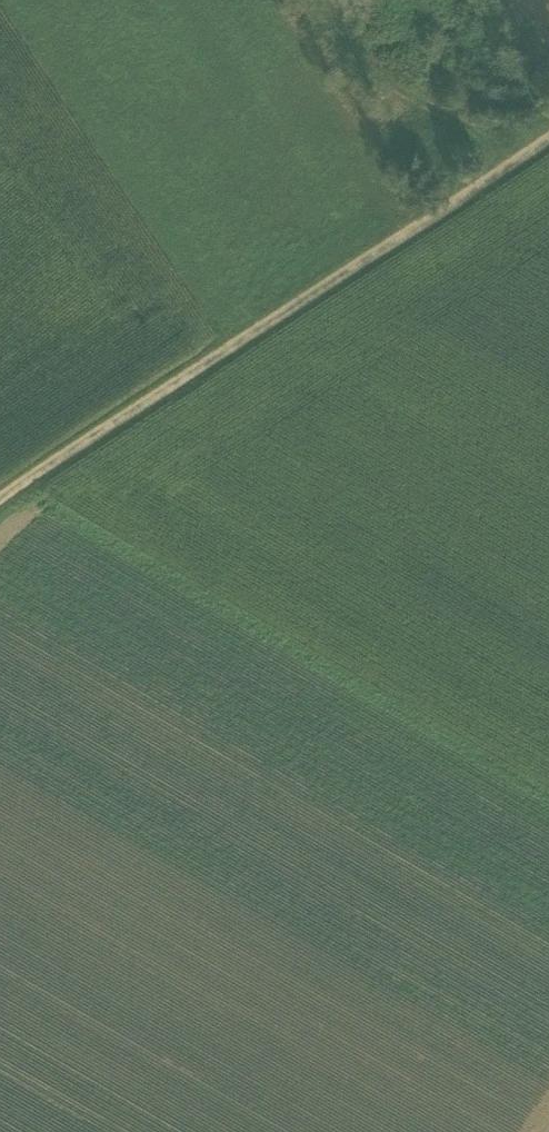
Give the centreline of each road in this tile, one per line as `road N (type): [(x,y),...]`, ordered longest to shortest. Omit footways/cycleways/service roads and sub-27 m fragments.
road 1 (track): [(548,138),(0,498)]

